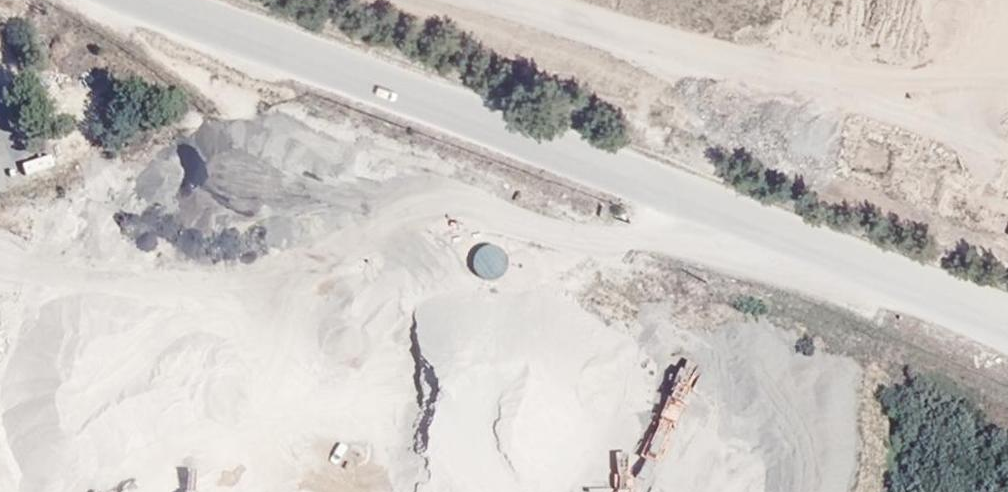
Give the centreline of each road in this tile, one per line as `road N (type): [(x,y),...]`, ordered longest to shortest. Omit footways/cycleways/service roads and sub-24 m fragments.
road 1 (tertiary): [(1007,323),(180,0)]
road 2 (track): [(0,162),(223,130),(361,163),(484,230),(577,247),(720,206)]

